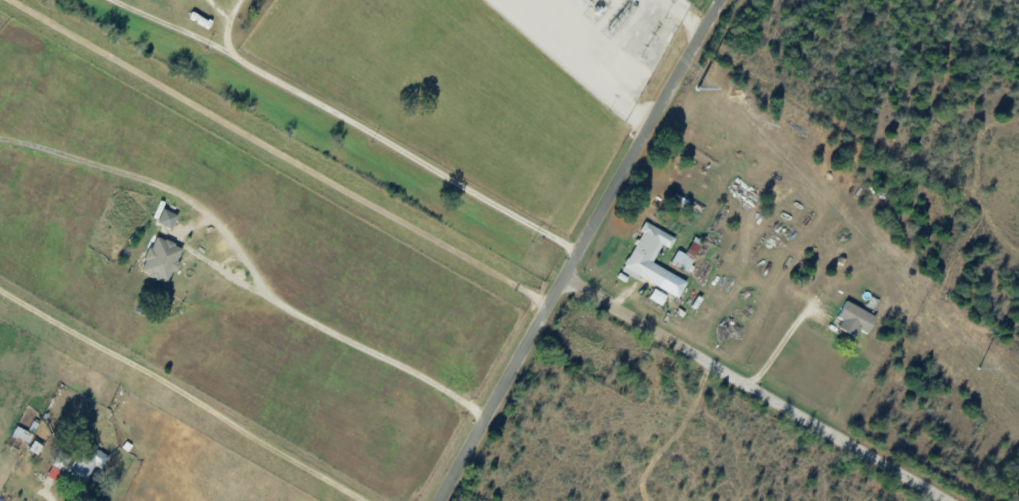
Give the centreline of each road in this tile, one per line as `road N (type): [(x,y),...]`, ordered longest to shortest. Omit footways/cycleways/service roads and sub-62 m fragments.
road 1 (residential): [(440,500),(720,0)]
road 2 (residential): [(948,500),(562,278)]

